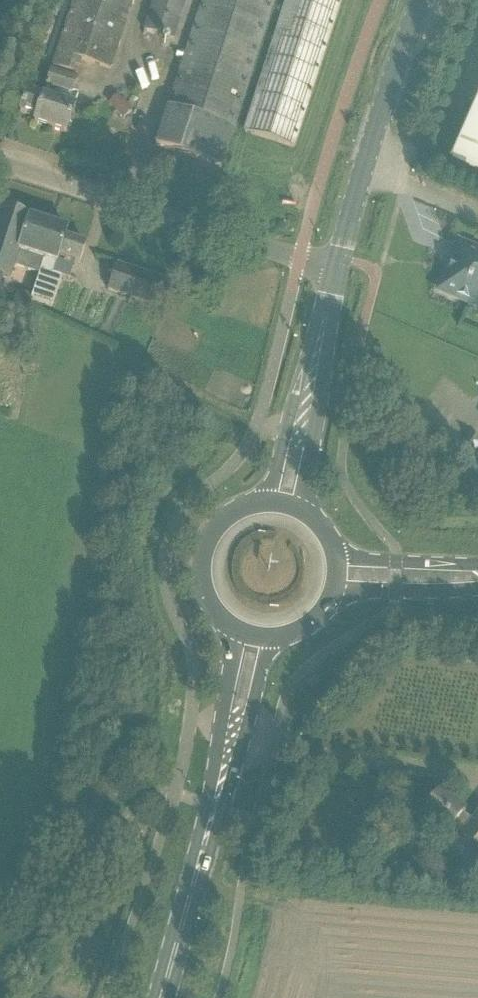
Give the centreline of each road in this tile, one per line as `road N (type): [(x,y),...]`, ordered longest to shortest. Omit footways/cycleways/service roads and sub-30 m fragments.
road 1 (unclassified): [(339,259),(298,258),(0,162)]
road 2 (tertiary): [(339,259),(421,0)]
road 3 (primary): [(161,997),(230,742)]
road 4 (primary): [(260,500),(224,516),(203,549),(204,588),(225,621)]
road 5 (tertiary): [(303,411),(339,259)]
road 6 (primary): [(333,597),(477,586)]
road 7 (primary): [(477,565),(336,547)]
road 8 (primary): [(230,742),(251,711),(265,659),(284,636)]
road 9 (primary): [(225,621),(230,742)]

